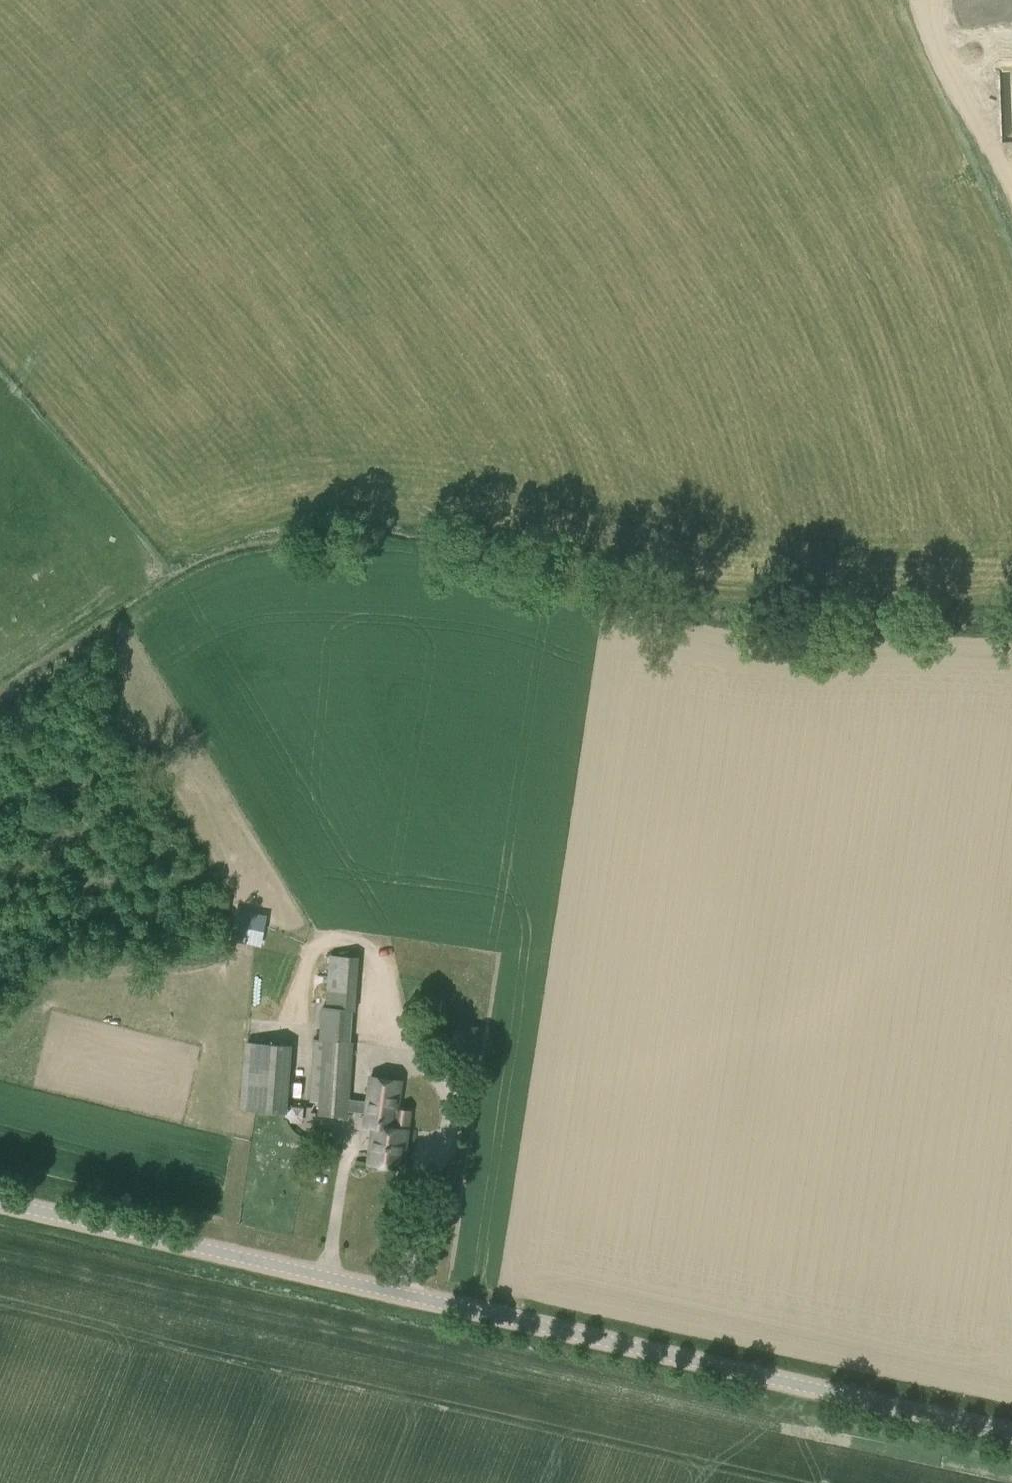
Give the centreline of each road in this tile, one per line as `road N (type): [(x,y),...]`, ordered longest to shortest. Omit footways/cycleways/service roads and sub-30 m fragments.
road 1 (tertiary): [(1011,1436),(0,1202)]

